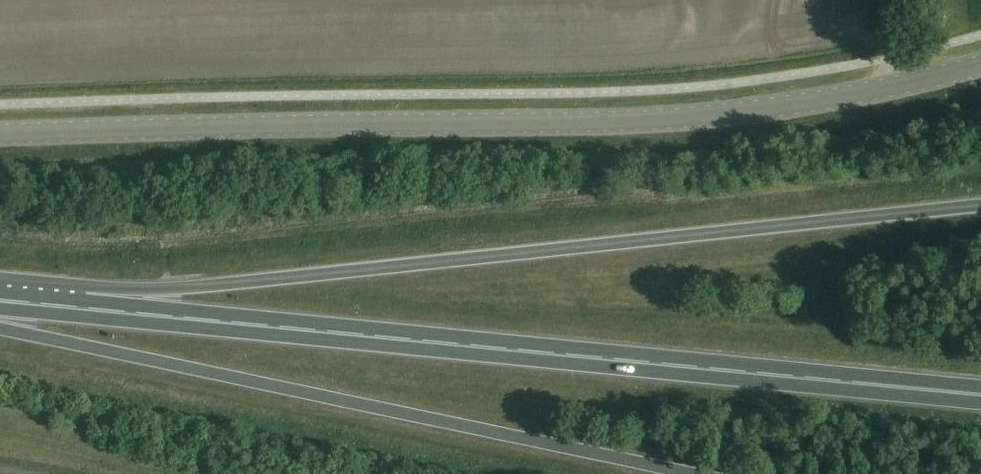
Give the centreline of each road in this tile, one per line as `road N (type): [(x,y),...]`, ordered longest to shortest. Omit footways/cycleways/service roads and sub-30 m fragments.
road 1 (tertiary): [(980,67),(791,106),(690,115),(0,135)]
road 2 (trunk): [(980,206),(180,290),(86,310)]
road 3 (trunk): [(980,396),(86,310)]
road 4 (trunk): [(0,325),(690,473)]

